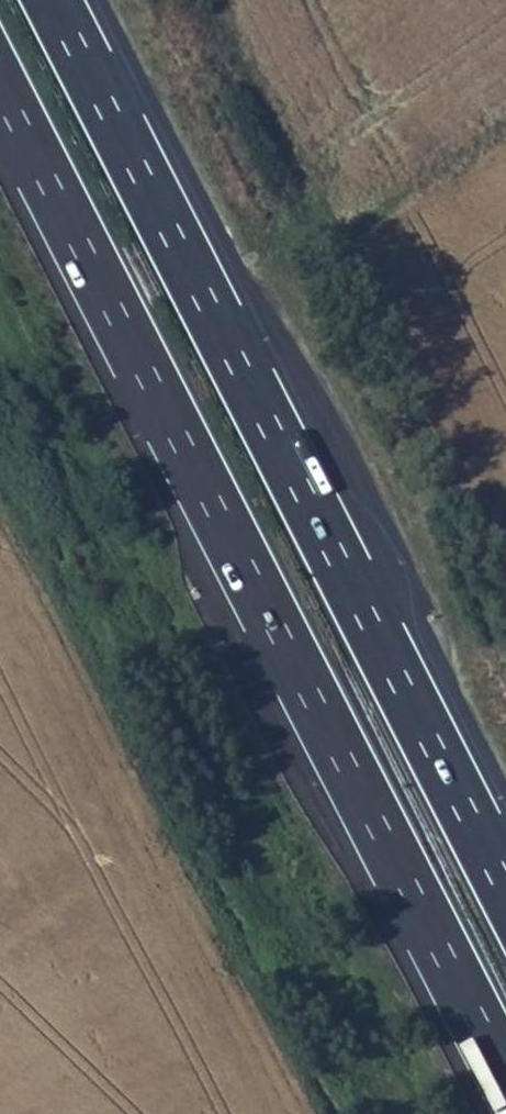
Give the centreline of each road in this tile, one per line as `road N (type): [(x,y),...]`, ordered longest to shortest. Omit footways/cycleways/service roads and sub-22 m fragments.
road 1 (motorway): [(0,84),(505,1078)]
road 2 (motorway): [(505,885),(54,0)]

